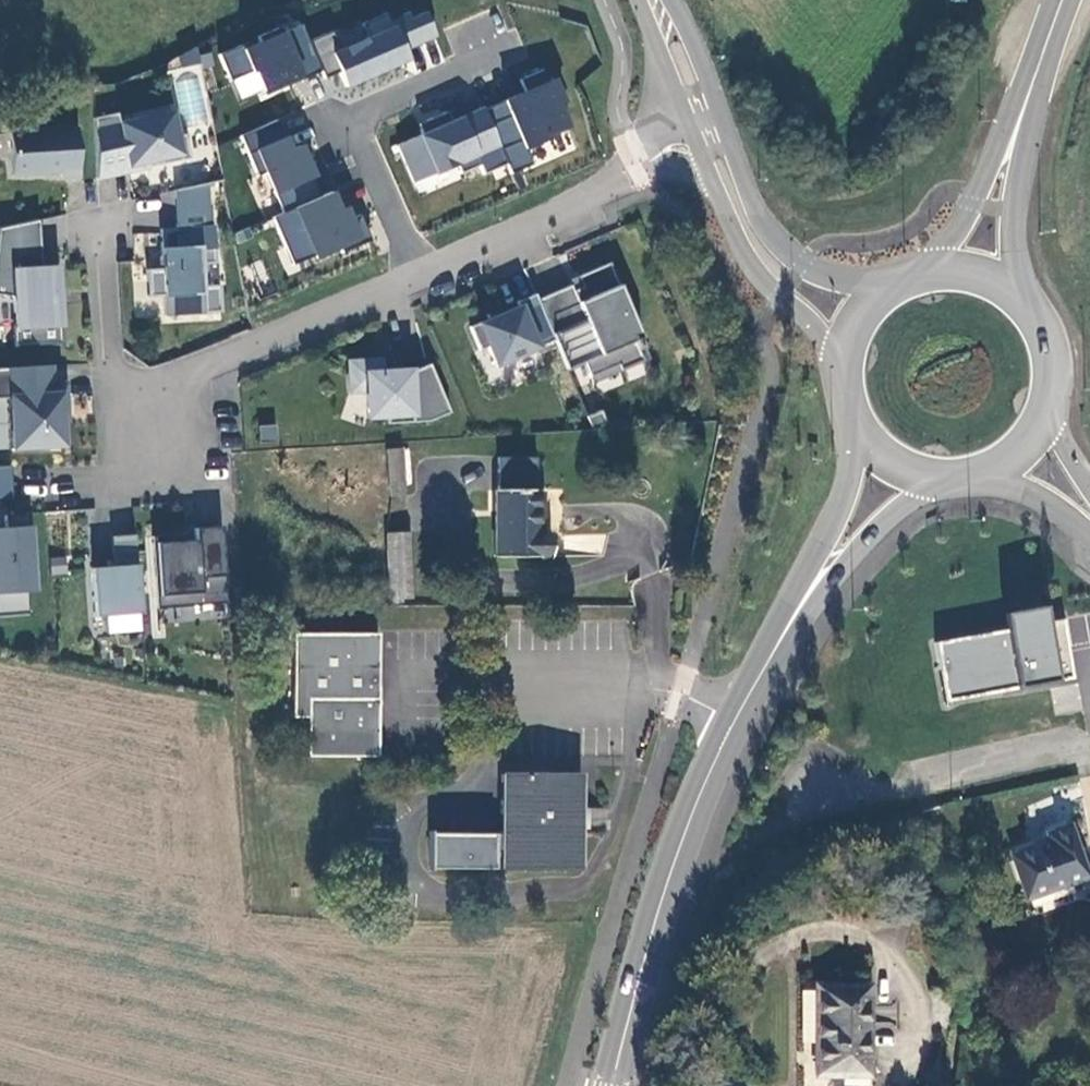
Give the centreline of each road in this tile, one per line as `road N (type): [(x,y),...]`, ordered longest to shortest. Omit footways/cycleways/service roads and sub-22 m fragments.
road 1 (residential): [(693,137),(193,374),(163,418)]
road 2 (primary): [(743,705),(674,857),(612,1085)]
road 3 (residential): [(1089,745),(795,797)]
road 4 (primary): [(743,705),(851,557),(891,515),(939,488)]
road 5 (primary): [(852,437),(835,513),(743,705)]
road 6 (primary): [(693,137),(756,271),(805,317),(834,367)]
road 7 (primary): [(878,285),(830,277),(780,245),(751,200),(724,124)]
road 8 (residential): [(163,418),(107,370),(100,224)]
road 9 (secondary): [(1023,291),(1015,240),(1019,121)]
road 10 (secondary): [(1019,121),(958,227),(927,264)]
road 11 (primary): [(639,0),(693,137)]
road 12 (primary): [(1050,421),(1059,366),(1041,313),(1023,291)]
road 13 (primary): [(724,124),(673,0)]
road 14 (secondary): [(1062,0),(1019,121)]

